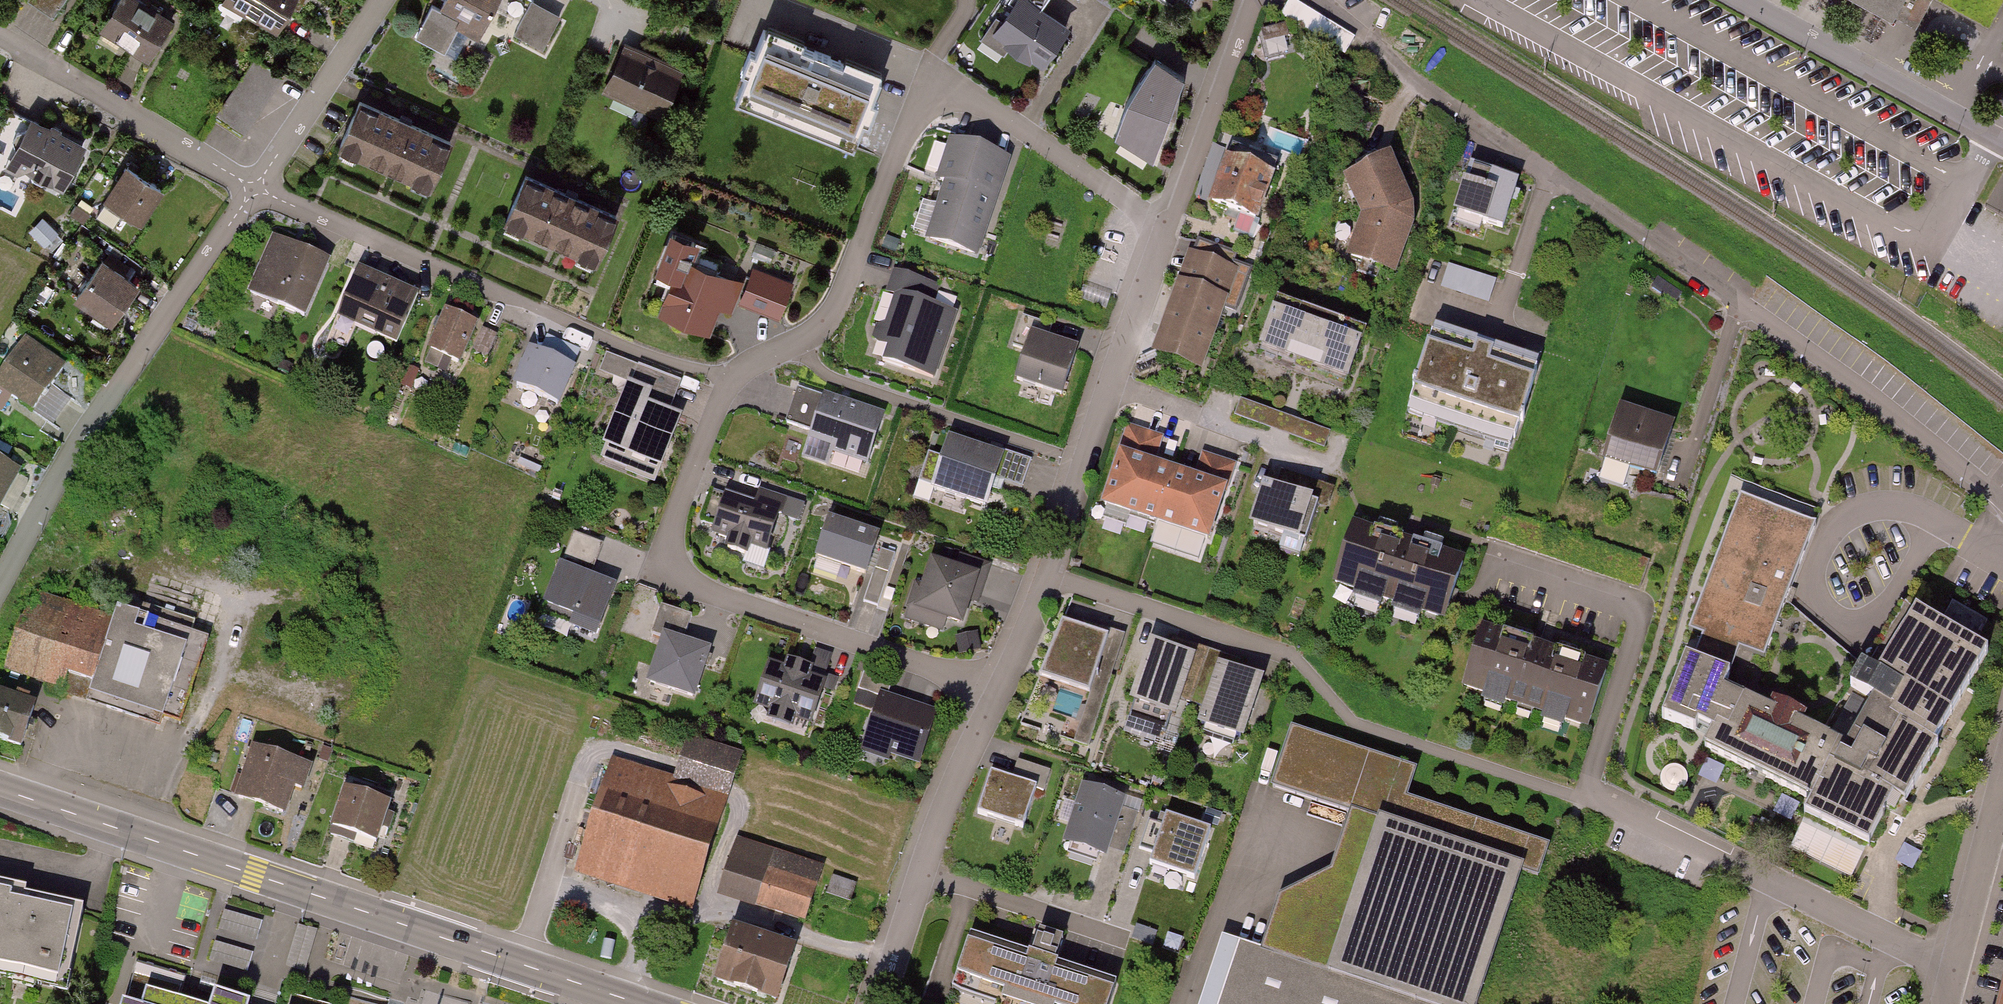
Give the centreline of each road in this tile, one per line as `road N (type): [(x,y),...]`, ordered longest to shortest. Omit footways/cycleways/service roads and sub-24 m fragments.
road 1 (residential): [(1000,693),(700,589),(676,569),(677,516),(732,380),(827,323),(915,118),(933,98),(981,105),(1165,228)]
road 2 (residential): [(2002,500),(1872,394),(1549,174),(1316,0)]
road 3 (tertiary): [(0,790),(636,1003)]
road 4 (residential): [(1000,693),(1165,228)]
road 5 (residential): [(0,588),(87,438),(254,188)]
road 6 (residential): [(1955,969),(1589,797)]
road 7 (residential): [(874,1003),(943,815),(1000,693)]
road 8 (residential): [(254,188),(0,37)]
road 9 (residential): [(1746,0),(2002,141)]
road 10 (residential): [(516,303),(254,188)]
road 11 (residential): [(1165,228),(1254,0)]
road 12 (residential): [(254,188),(380,0)]
road 13 (residential): [(2002,776),(1955,969)]

